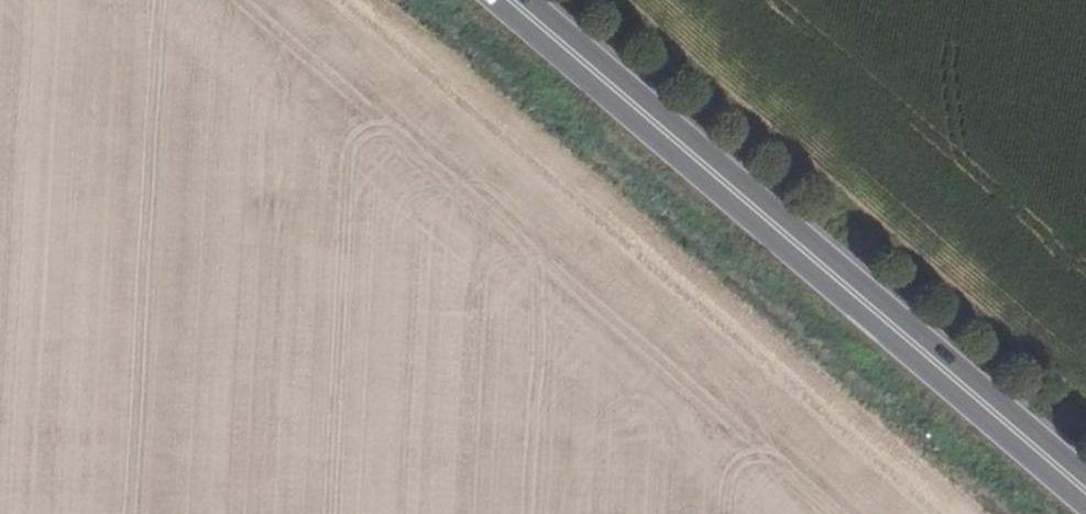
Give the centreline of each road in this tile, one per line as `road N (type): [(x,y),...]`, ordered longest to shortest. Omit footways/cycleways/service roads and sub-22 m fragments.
road 1 (primary): [(1085,505),(495,0)]

